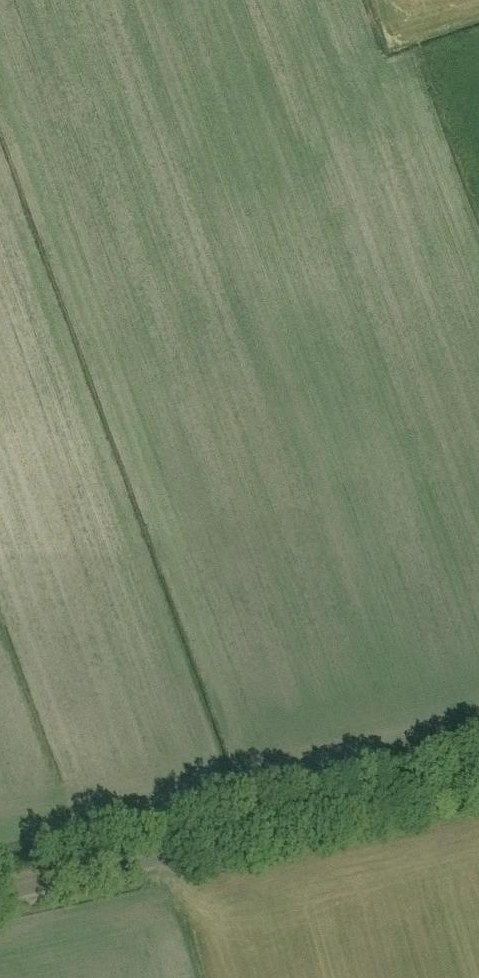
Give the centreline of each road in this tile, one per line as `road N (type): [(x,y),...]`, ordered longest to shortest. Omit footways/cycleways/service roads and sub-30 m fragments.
road 1 (unclassified): [(0,895),(478,785)]

